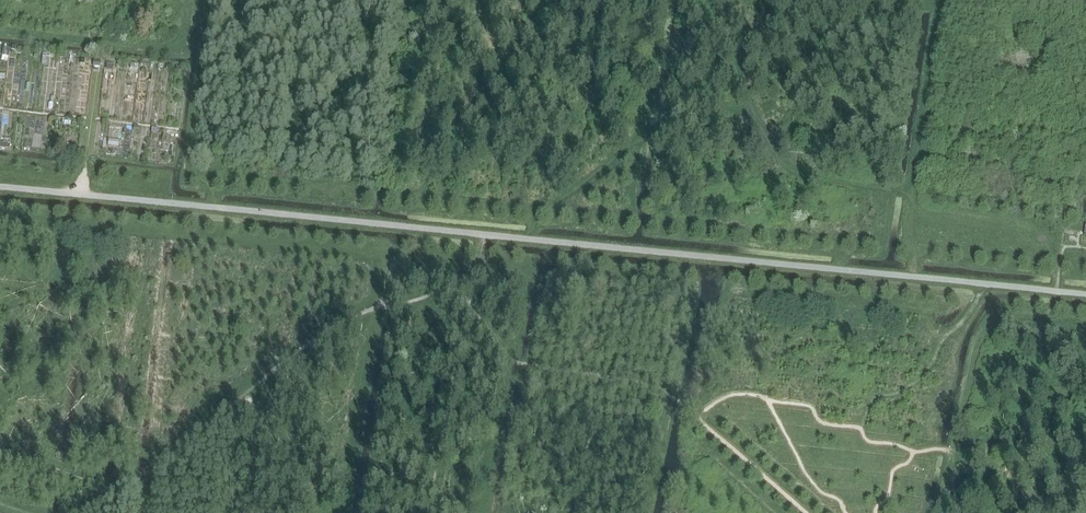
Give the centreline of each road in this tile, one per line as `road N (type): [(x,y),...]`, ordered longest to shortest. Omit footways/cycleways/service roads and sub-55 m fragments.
road 1 (unclassified): [(0,186),(172,203)]

